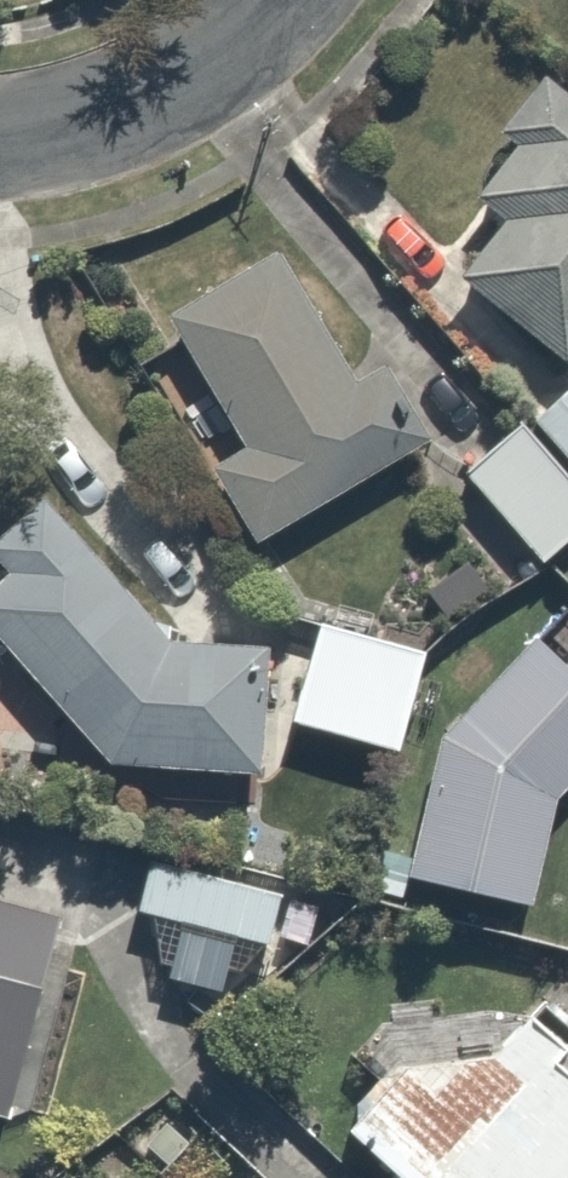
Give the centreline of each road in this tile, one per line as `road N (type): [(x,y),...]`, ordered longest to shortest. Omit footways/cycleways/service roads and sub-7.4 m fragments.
road 1 (residential): [(0,136),(119,108),(213,61),(279,0)]

